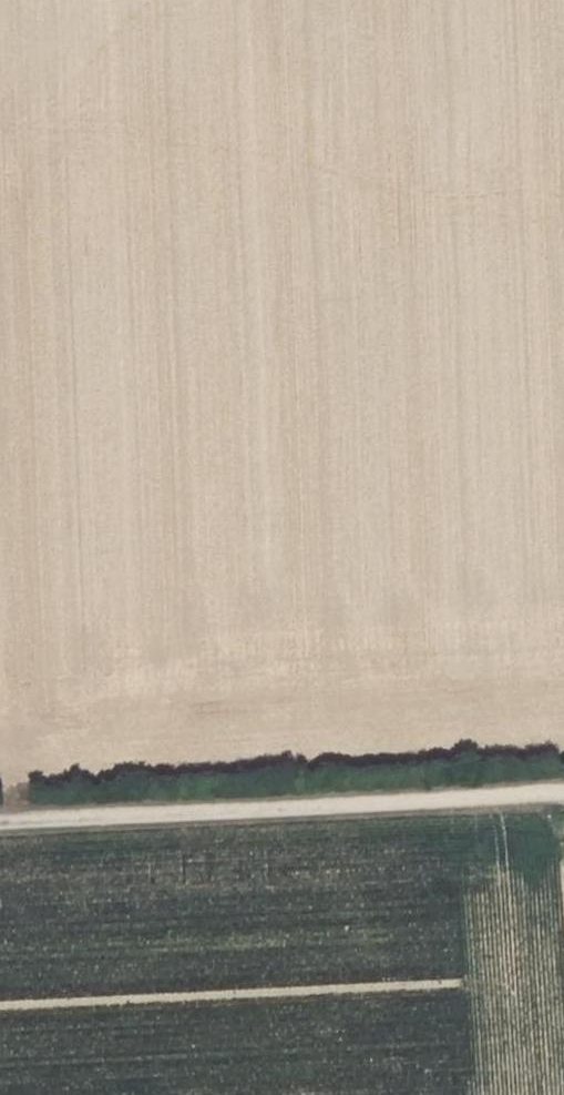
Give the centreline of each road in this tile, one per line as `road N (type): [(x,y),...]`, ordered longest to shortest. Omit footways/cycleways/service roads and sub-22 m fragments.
road 1 (track): [(0,833),(563,801)]

